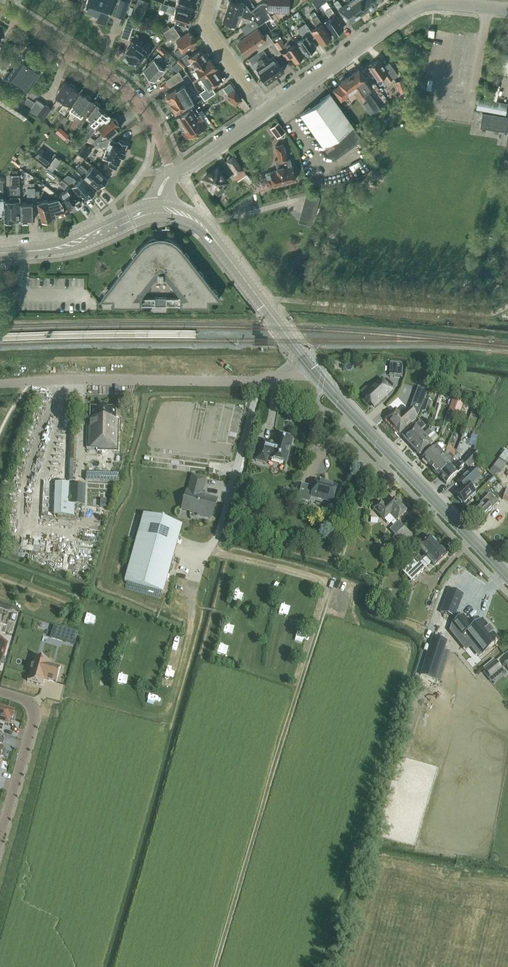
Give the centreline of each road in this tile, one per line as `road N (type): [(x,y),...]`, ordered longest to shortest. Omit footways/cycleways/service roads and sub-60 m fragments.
road 1 (track): [(215,966),(328,596),(322,582),(293,570),(210,549)]
road 2 (unclassified): [(310,366),(260,381),(0,383)]
road 3 (tertiary): [(507,576),(310,366)]
road 4 (unclassified): [(266,112),(421,6),(507,9)]
road 5 (residential): [(174,175),(136,97),(0,7)]
road 6 (residential): [(0,841),(34,720),(30,703),(0,691)]
road 7 (tertiary): [(161,203),(24,252)]
road 8 (tertiary): [(24,252),(73,248),(161,216)]
road 9 (tertiary): [(310,366),(229,257)]
road 10 (residential): [(266,112),(205,25),(212,0)]

